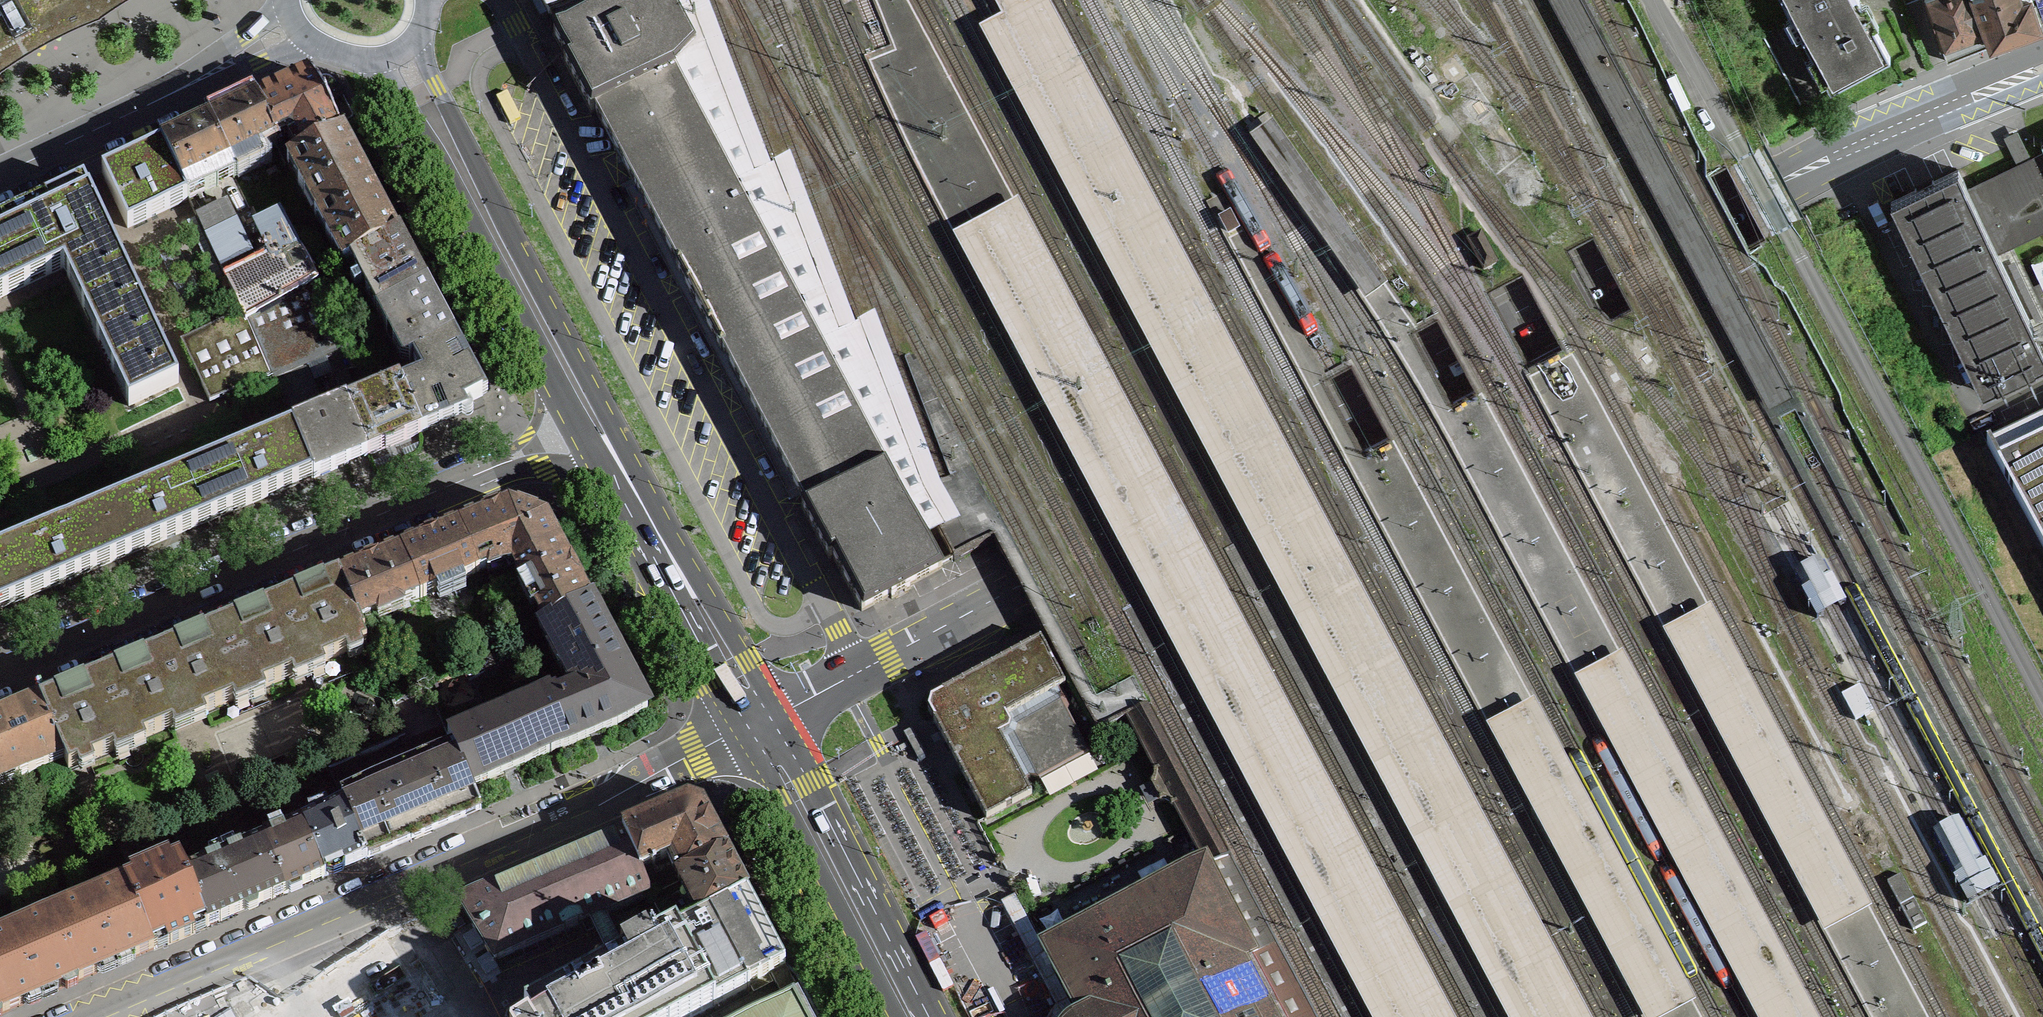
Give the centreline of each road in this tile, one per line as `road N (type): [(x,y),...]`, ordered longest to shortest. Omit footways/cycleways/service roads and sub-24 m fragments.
road 1 (residential): [(759,725),(1743,197),(2042,69)]
road 2 (motorway): [(354,0),(918,1016)]
road 3 (motorway): [(999,1016),(440,0)]
road 4 (primary): [(759,725),(725,627),(438,87),(421,27)]
road 5 (residential): [(759,725),(98,1016)]
road 6 (tertiary): [(0,677),(578,434)]
road 7 (primary): [(365,52),(403,106),(578,434)]
road 8 (primary): [(578,434),(687,636),(759,725)]
road 9 (primary): [(759,725),(909,1016)]
road 10 (residential): [(0,175),(184,87)]
road 11 (residential): [(184,87),(317,38)]
road 12 (residential): [(289,0),(184,87)]

